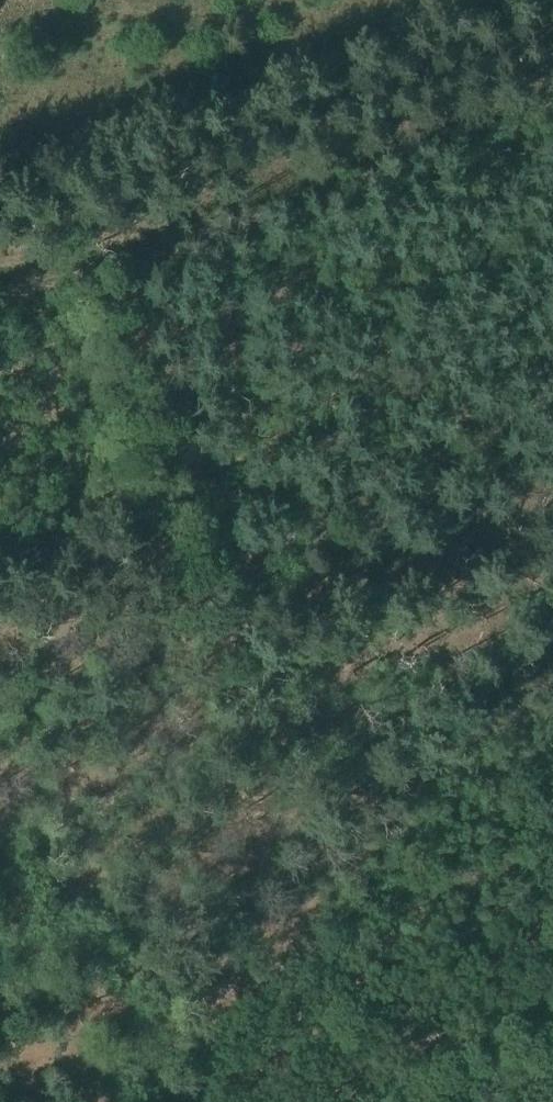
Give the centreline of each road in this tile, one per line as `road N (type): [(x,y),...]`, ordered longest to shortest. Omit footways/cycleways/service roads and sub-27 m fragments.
road 1 (track): [(0,232),(552,48)]

